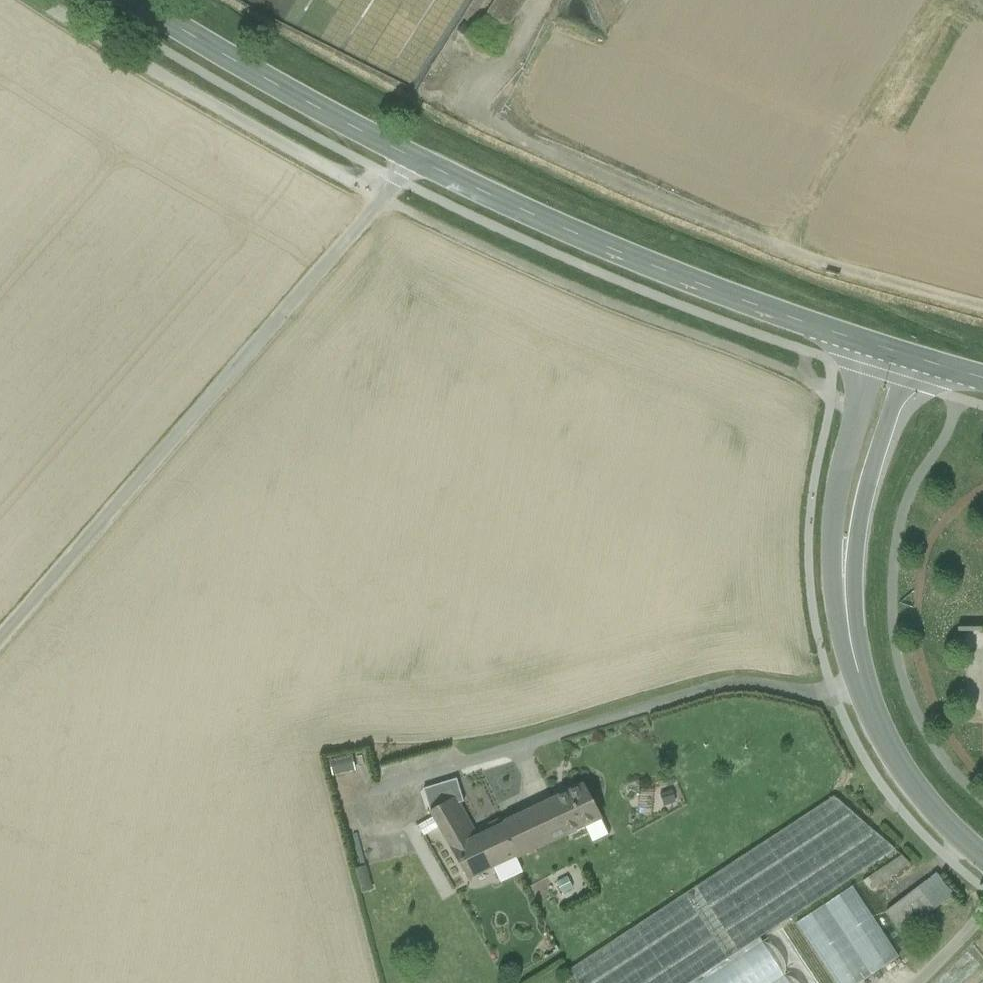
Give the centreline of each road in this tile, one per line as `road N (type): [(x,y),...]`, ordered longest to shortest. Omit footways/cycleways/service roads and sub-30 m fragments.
road 1 (track): [(52,0),(382,200),(580,293),(859,407)]
road 2 (secondary): [(133,0),(465,185),(677,276),(878,347)]
road 3 (track): [(0,640),(382,200),(408,156)]
road 4 (track): [(861,683),(809,697),(750,685),(710,689),(371,791)]
road 5 (tertiary): [(982,858),(919,794),(885,742),(861,683),(844,609)]
road 6 (tertiary): [(878,347),(832,536),(844,609)]
road 7 (tertiary): [(844,609),(876,466),(912,358)]

